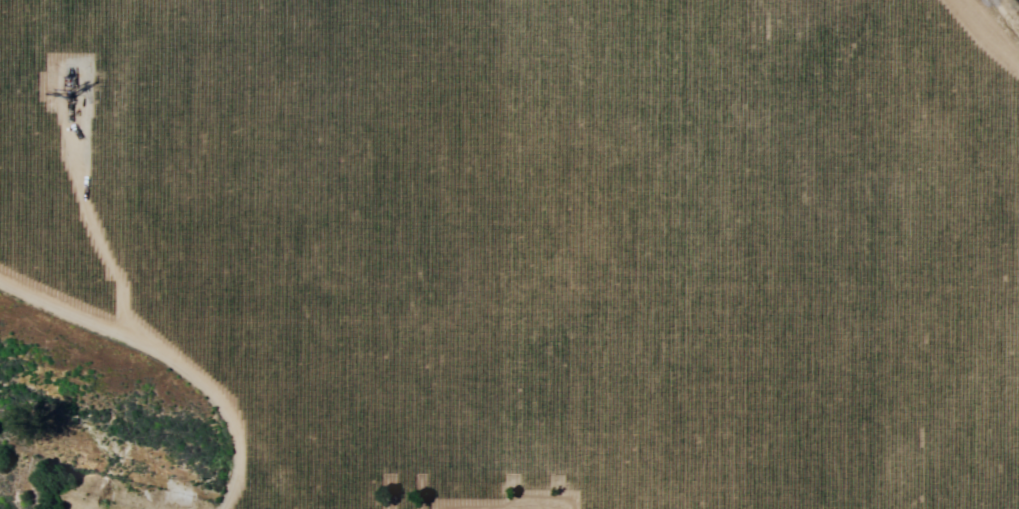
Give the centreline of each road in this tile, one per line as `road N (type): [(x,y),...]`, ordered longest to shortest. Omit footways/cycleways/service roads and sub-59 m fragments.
road 1 (residential): [(173,352),(91,258),(71,217),(68,171),(102,66)]
road 2 (residential): [(85,318),(173,352),(218,391),(242,454),(223,508)]

